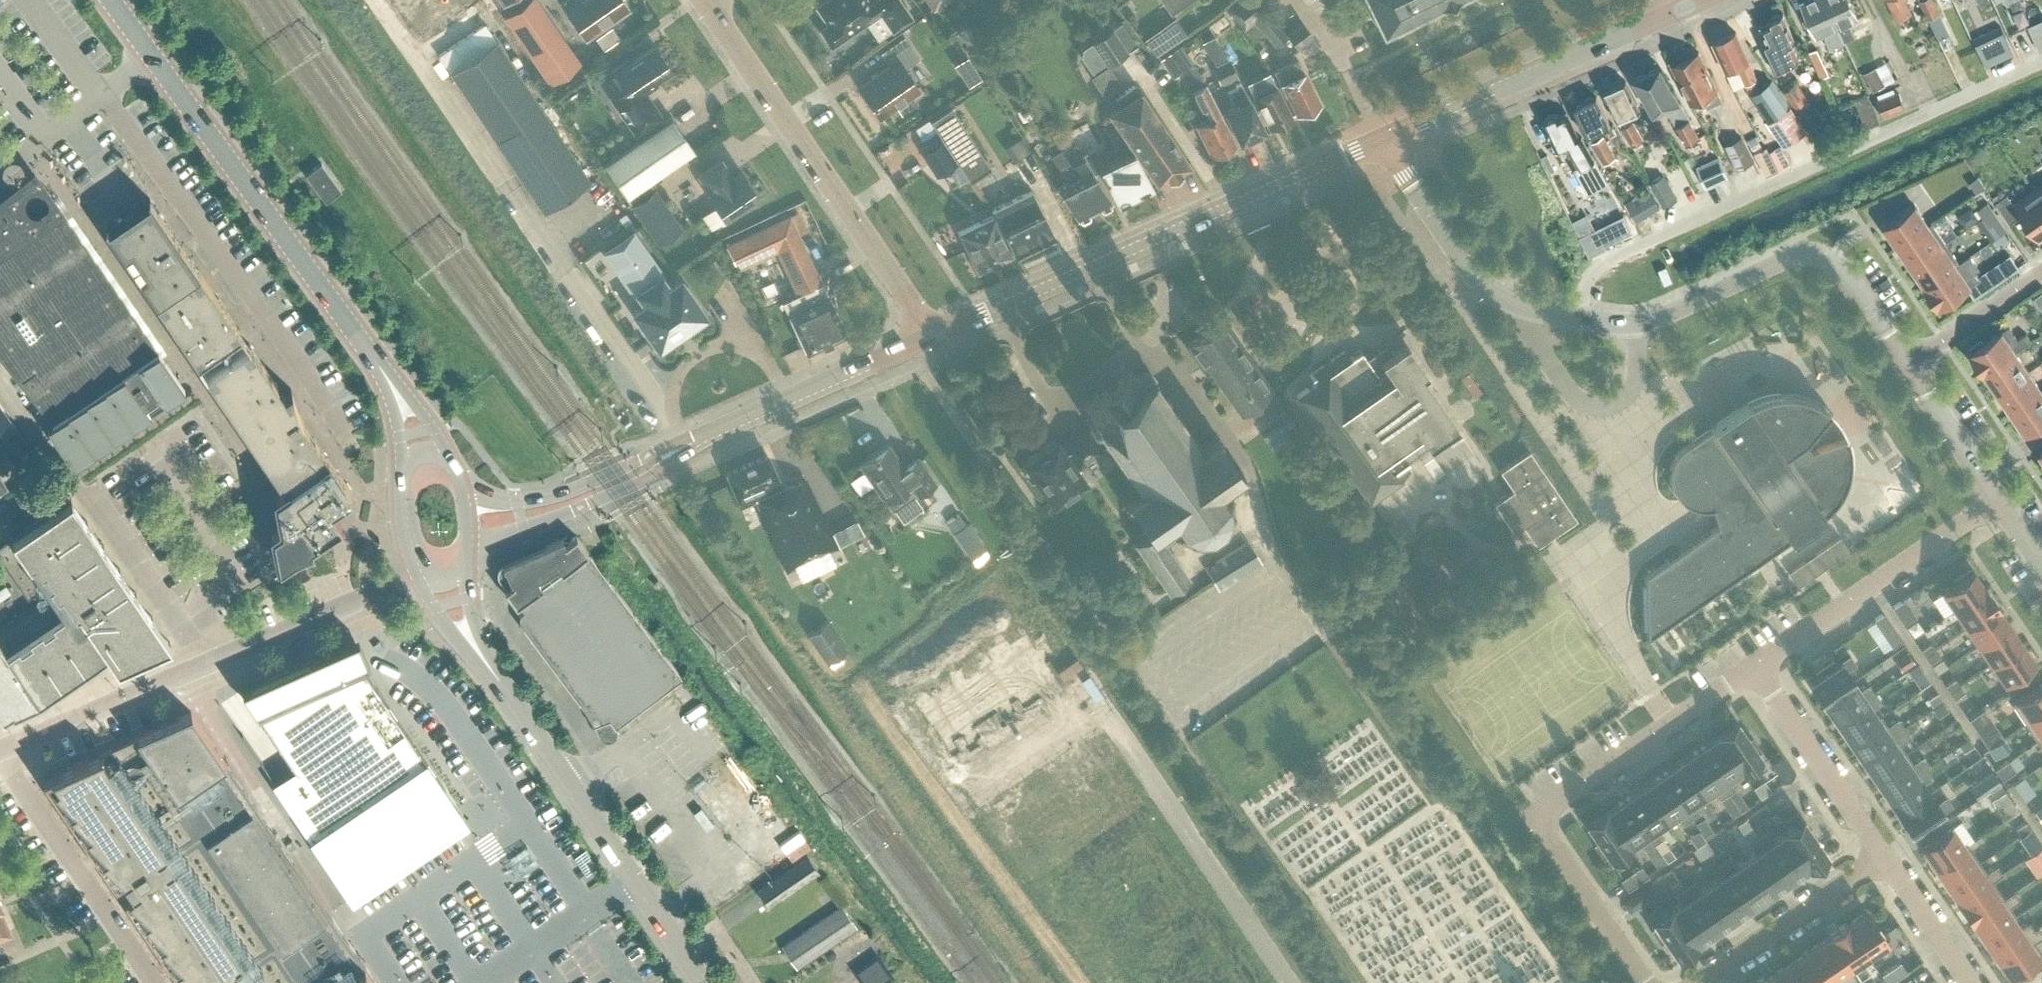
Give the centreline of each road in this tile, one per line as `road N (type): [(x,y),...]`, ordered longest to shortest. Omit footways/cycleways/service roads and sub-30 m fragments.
road 1 (residential): [(1906,363),(1839,266),(1812,252),(1636,322),(1504,298),(1474,273),(1387,137)]
road 2 (tertiary): [(929,339),(1387,137)]
road 3 (residential): [(1649,982),(1541,812),(1754,666)]
road 4 (secondary): [(381,368),(111,0)]
road 5 (residential): [(0,746),(414,575)]
road 6 (residential): [(929,339),(914,304),(705,3)]
road 7 (secondary): [(682,950),(488,665)]
road 8 (residential): [(1103,707),(1290,982)]
road 9 (tertiary): [(1387,137),(1682,6)]
road 10 (residential): [(1754,666),(2001,499)]
road 11 (residential): [(0,754),(156,982)]
road 12 (tertiary): [(683,446),(929,339)]
road 13 (tertiary): [(467,552),(634,482),(683,446)]
road 14 (tertiary): [(683,446),(542,496),(498,498),(462,487)]
road 15 (residential): [(1754,666),(1885,856)]
road 16 (residential): [(1703,982),(1885,856)]
road 17 (residential): [(1387,137),(1328,32),(1290,0)]
road 18 (residential): [(2001,499),(1906,363)]
road 19 (residential): [(1906,363),(2041,271)]
road 20 (residential): [(1885,856),(1972,982)]

